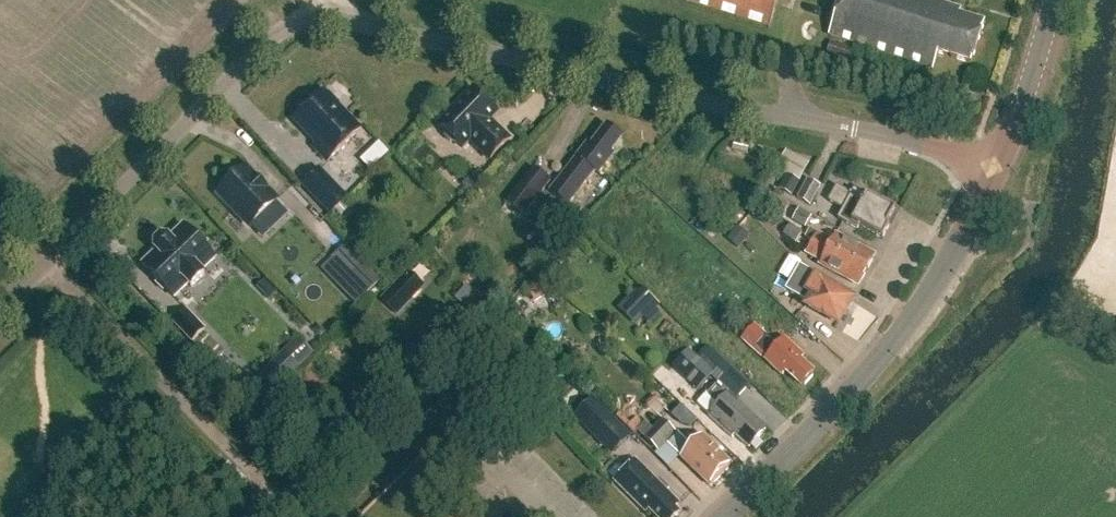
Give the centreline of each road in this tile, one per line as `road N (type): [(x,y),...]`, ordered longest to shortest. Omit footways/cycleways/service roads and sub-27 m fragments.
road 1 (residential): [(0,291),(258,47),(323,2),(1000,166)]
road 2 (tertiary): [(725,516),(861,384),(936,291),(1000,166)]
road 3 (tertiary): [(1000,166),(1053,0)]

